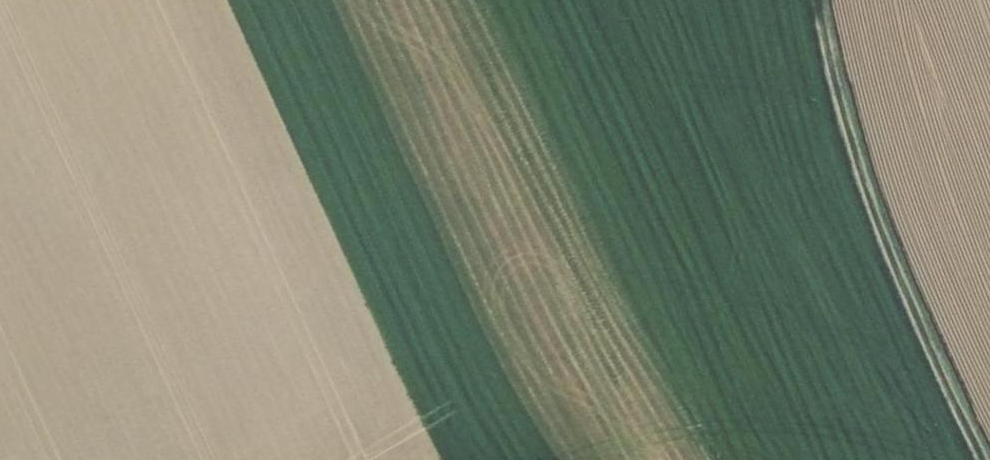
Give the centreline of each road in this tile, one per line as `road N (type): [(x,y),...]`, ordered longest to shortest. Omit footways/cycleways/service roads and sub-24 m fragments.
road 1 (track): [(820,0),(834,91),(874,225),(982,459)]

